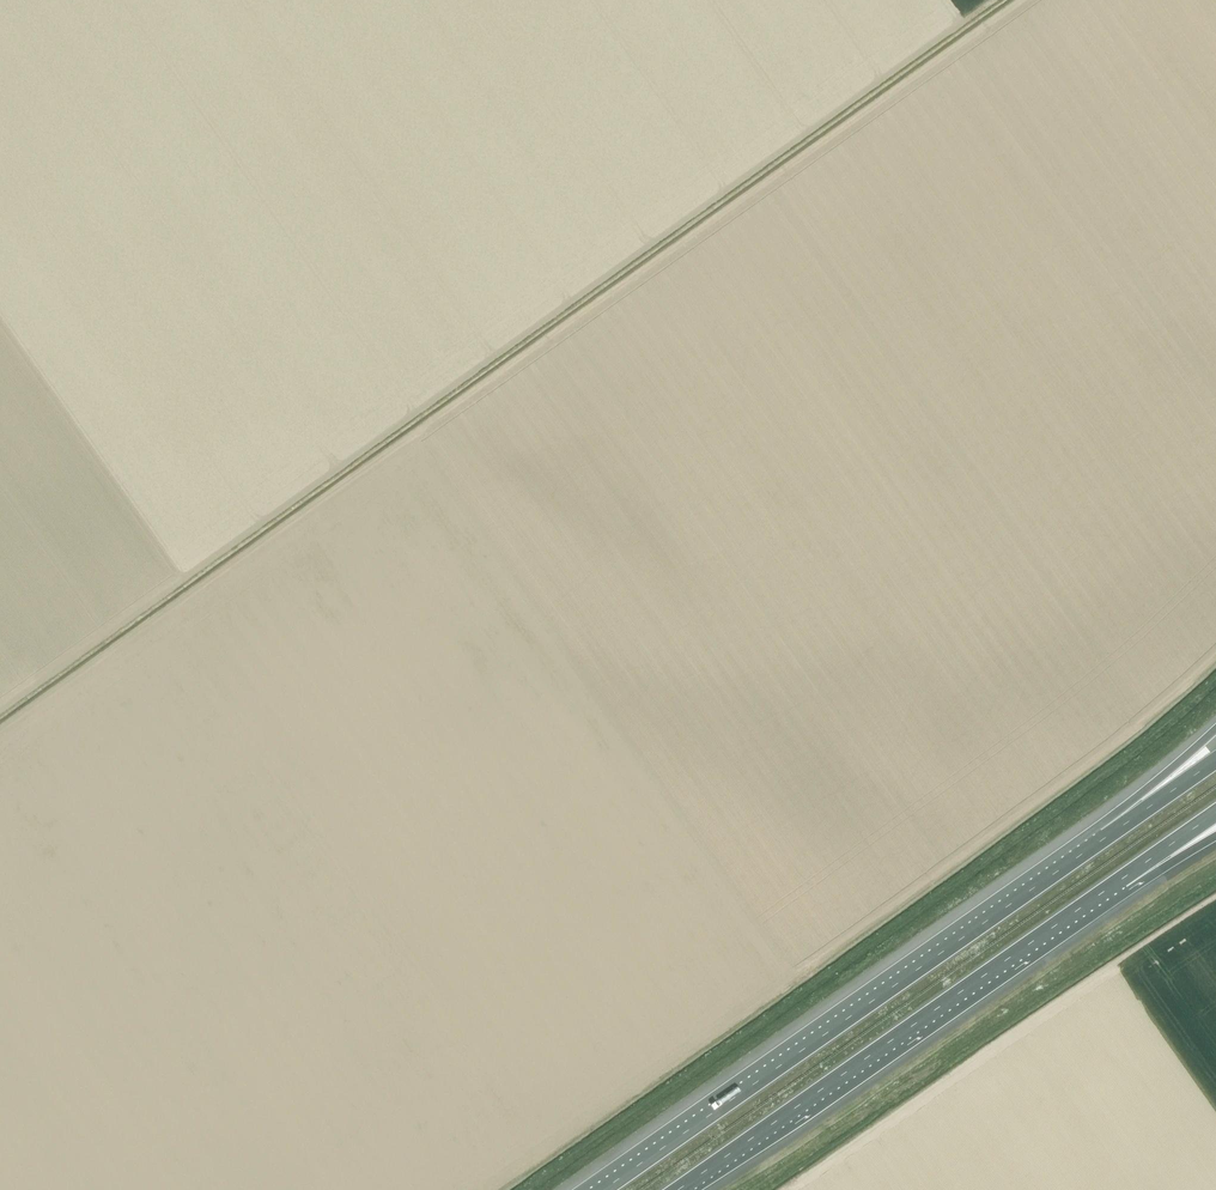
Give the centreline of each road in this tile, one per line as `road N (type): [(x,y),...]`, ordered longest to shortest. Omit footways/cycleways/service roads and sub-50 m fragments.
road 1 (motorway): [(1105,837),(603,1189)]
road 2 (motorway): [(677,1189),(1121,880)]
road 3 (motorway): [(1215,730),(1105,837)]
road 4 (motorway): [(1215,760),(1105,837)]

